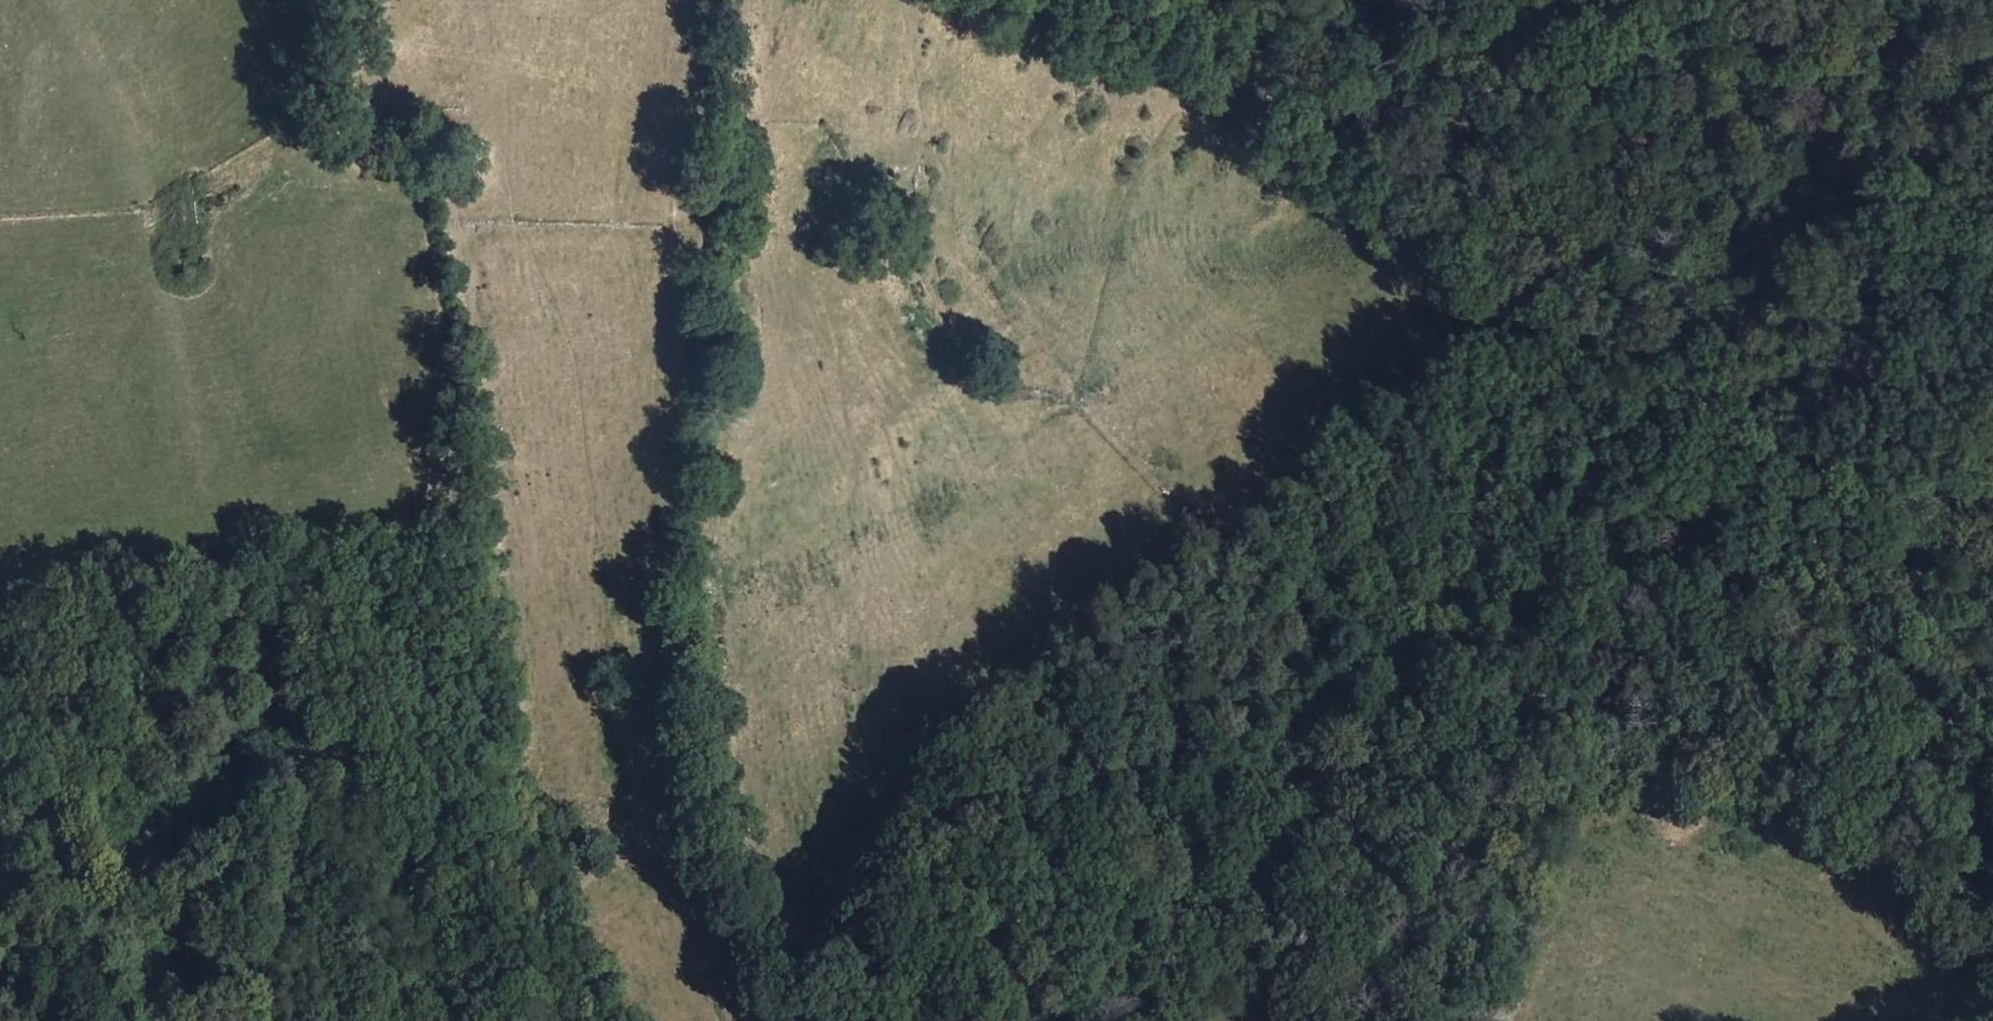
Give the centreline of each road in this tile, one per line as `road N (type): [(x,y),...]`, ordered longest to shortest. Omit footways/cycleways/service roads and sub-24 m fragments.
road 1 (track): [(148,1020),(82,885),(0,773)]

